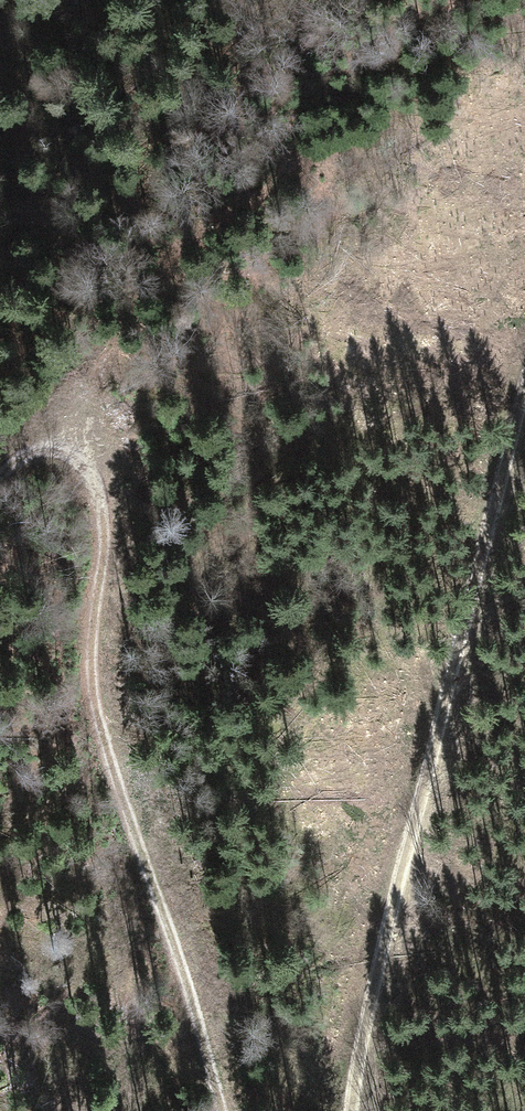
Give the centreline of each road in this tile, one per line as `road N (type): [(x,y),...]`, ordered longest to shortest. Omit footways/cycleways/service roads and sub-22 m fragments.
road 1 (track): [(0,471),(63,439),(87,445),(102,459),(108,497),(91,656),(98,715),(226,1110)]
road 2 (track): [(524,400),(371,1005),(358,1110)]

